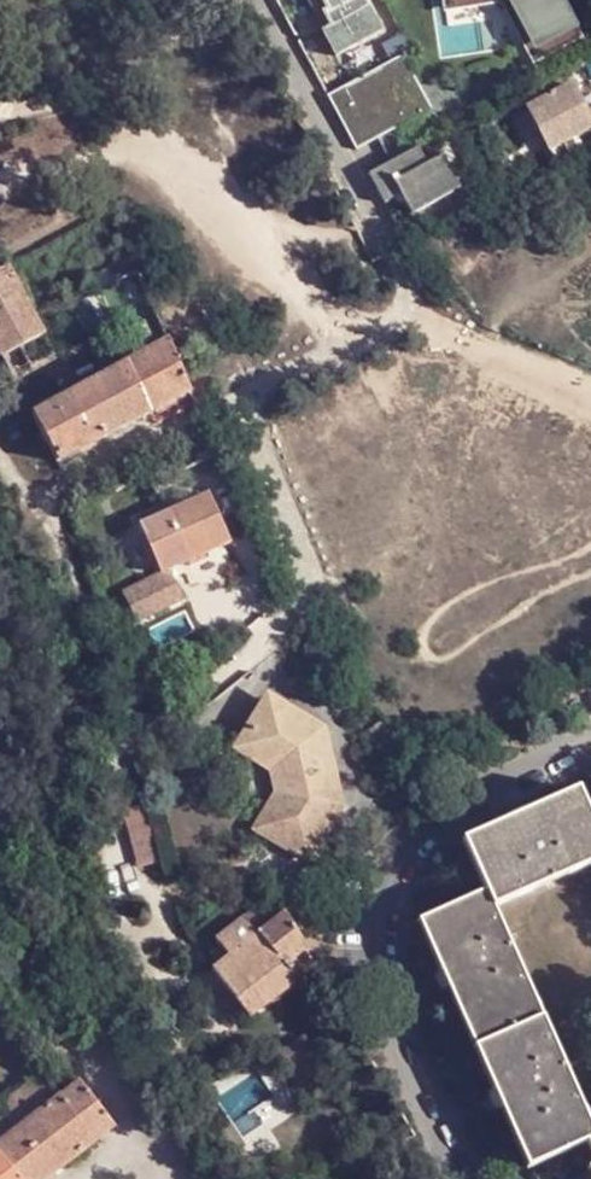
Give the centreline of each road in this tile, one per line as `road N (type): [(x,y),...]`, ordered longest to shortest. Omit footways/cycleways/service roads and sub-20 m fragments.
road 1 (track): [(349,335),(271,381),(254,401),(255,433),(305,571),(301,609)]
road 2 (residential): [(253,0),(388,253)]
road 3 (track): [(388,253),(419,321),(483,354),(590,383)]

